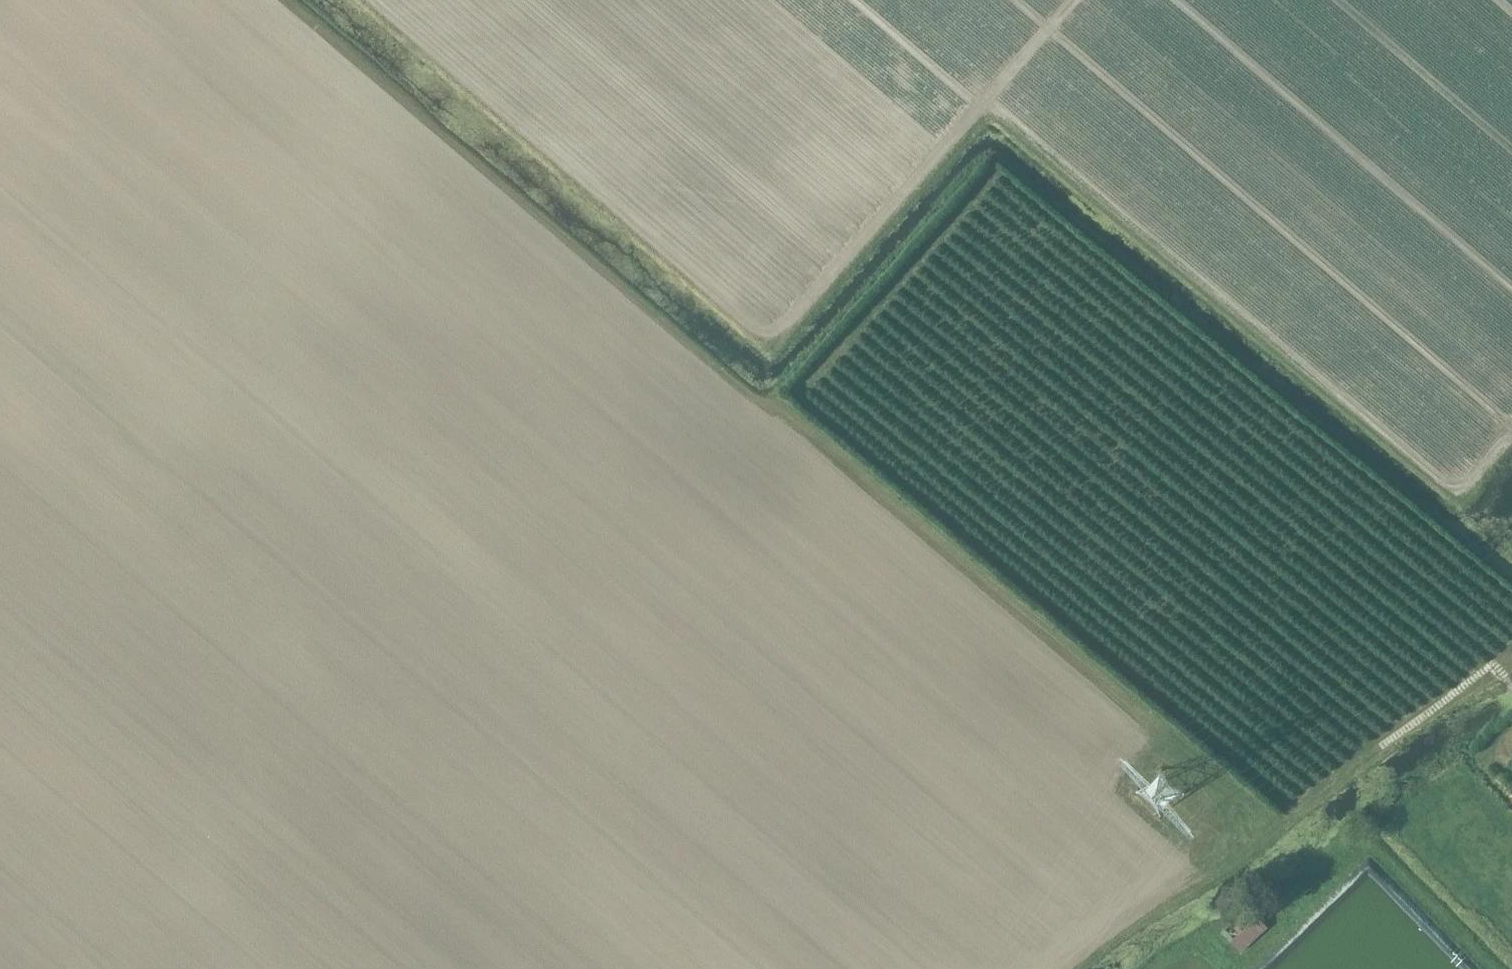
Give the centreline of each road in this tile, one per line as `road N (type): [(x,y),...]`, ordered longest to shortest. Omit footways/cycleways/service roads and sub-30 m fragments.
road 1 (track): [(1511,688),(1493,665),(1382,745)]

